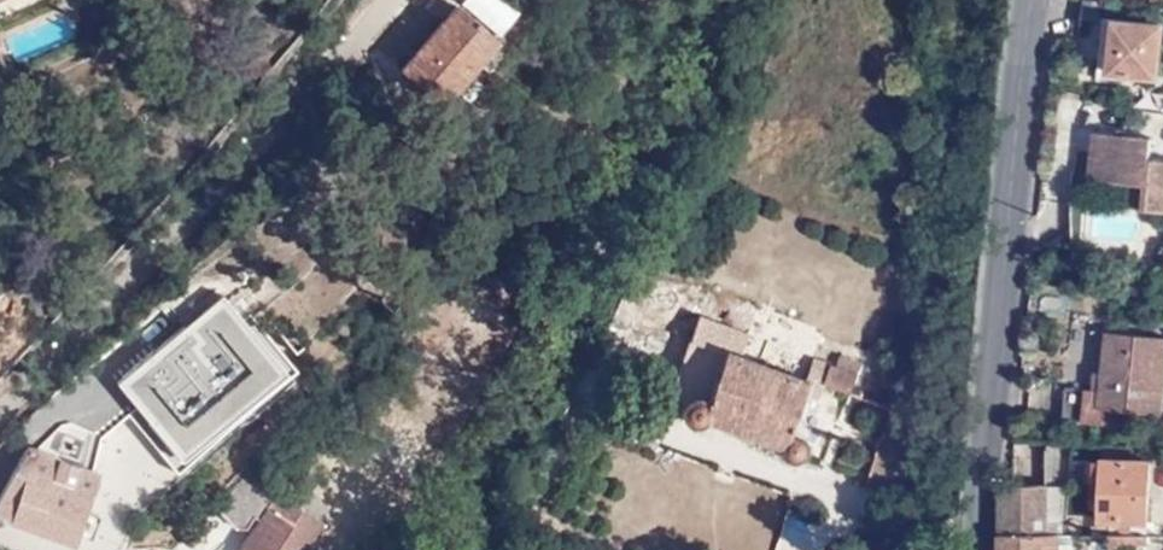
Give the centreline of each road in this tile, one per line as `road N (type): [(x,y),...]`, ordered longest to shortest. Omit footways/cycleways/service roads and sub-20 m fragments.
road 1 (primary): [(1032,0),(980,549)]

